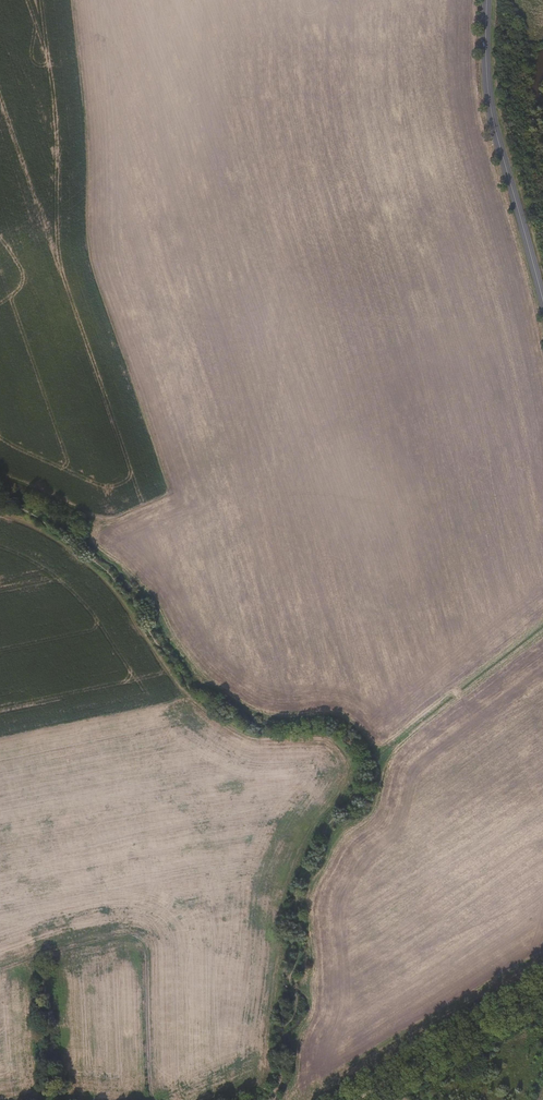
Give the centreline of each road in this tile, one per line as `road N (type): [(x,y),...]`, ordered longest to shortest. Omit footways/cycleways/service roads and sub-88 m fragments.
road 1 (track): [(103,525),(172,495),(92,262),(74,0)]
road 2 (tertiary): [(542,299),(492,114),(487,0)]
road 3 (track): [(356,1099),(542,991)]

